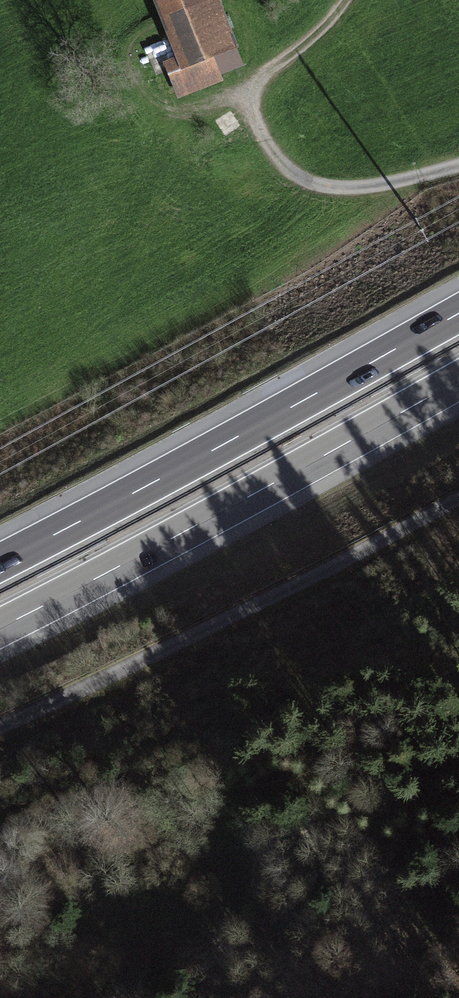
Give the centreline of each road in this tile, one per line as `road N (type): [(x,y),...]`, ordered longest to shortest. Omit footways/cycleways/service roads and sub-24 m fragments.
road 1 (motorway): [(458,312),(0,562)]
road 2 (motorway): [(0,629),(458,381)]
road 3 (unclassified): [(458,496),(0,726)]
road 4 (track): [(345,0),(255,87),(254,114),(276,158),(317,186),(366,189),(458,166)]

